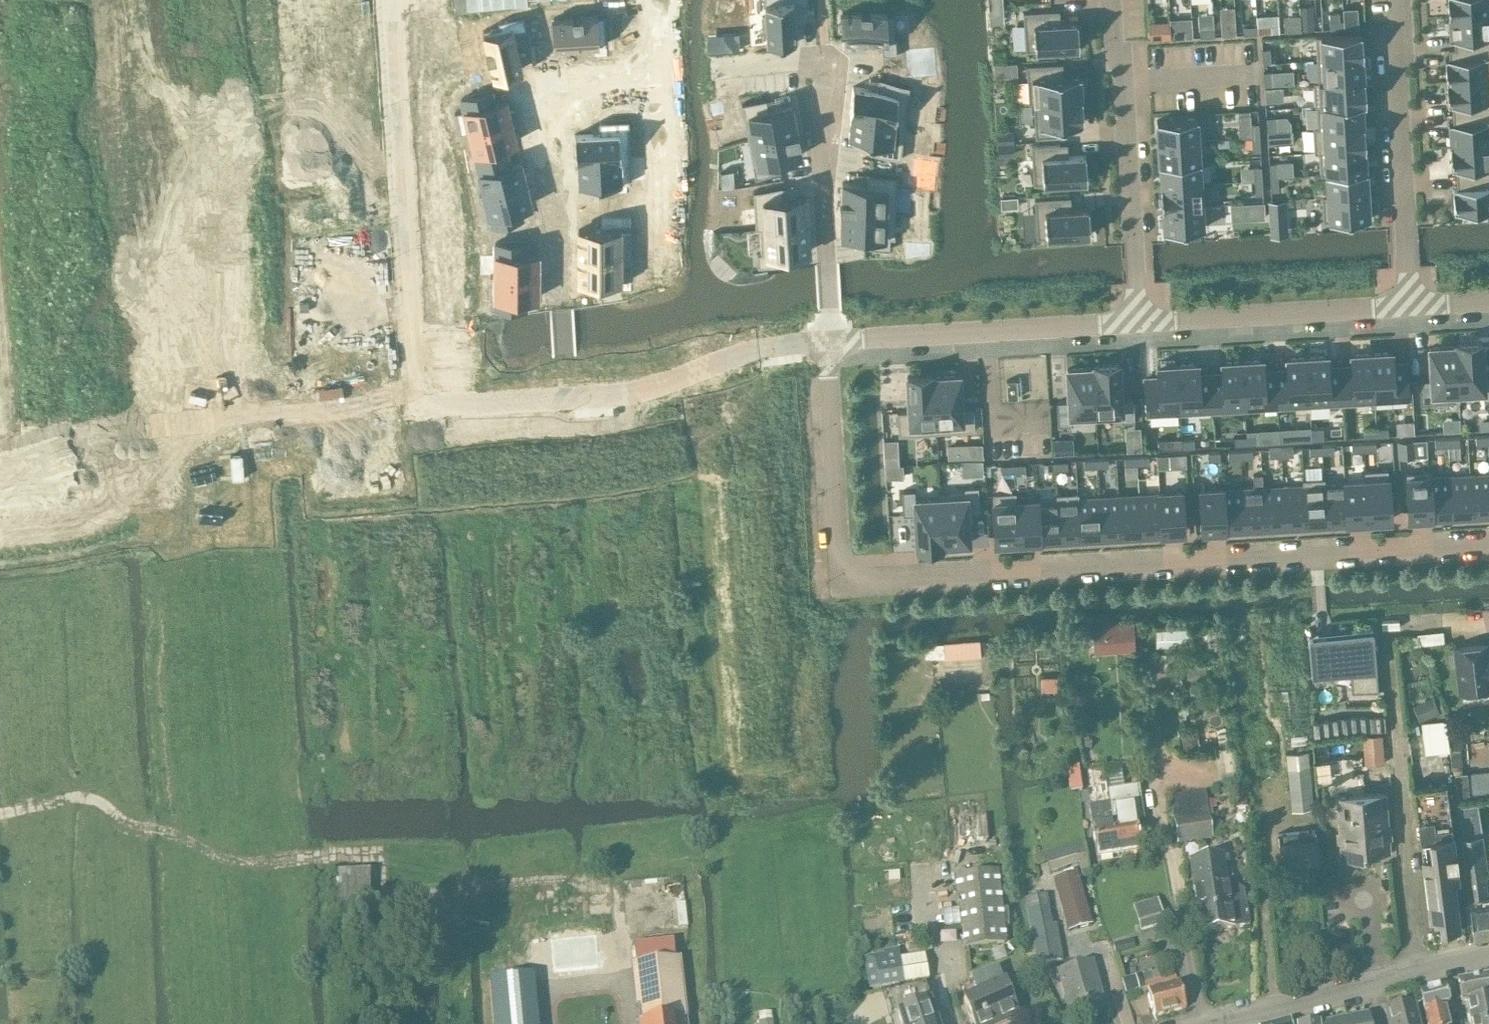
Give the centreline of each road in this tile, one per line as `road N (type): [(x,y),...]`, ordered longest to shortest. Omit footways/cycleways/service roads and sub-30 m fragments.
road 1 (residential): [(1488,535),(839,579),(826,339)]
road 2 (residential): [(565,394),(420,402),(393,0)]
road 3 (residential): [(1141,322),(1131,84),(1117,60),(1113,0)]
road 4 (residential): [(565,394),(543,77)]
road 5 (residential): [(1141,322),(826,339)]
road 6 (residential): [(1396,0),(1406,308)]
road 7 (tertiary): [(1488,953),(1414,966),(1220,1023)]
road 8 (residential): [(826,339),(824,62)]
road 9 (residential): [(826,339),(755,346),(635,390),(565,394)]
road 10 (residential): [(1406,308),(1141,322)]

